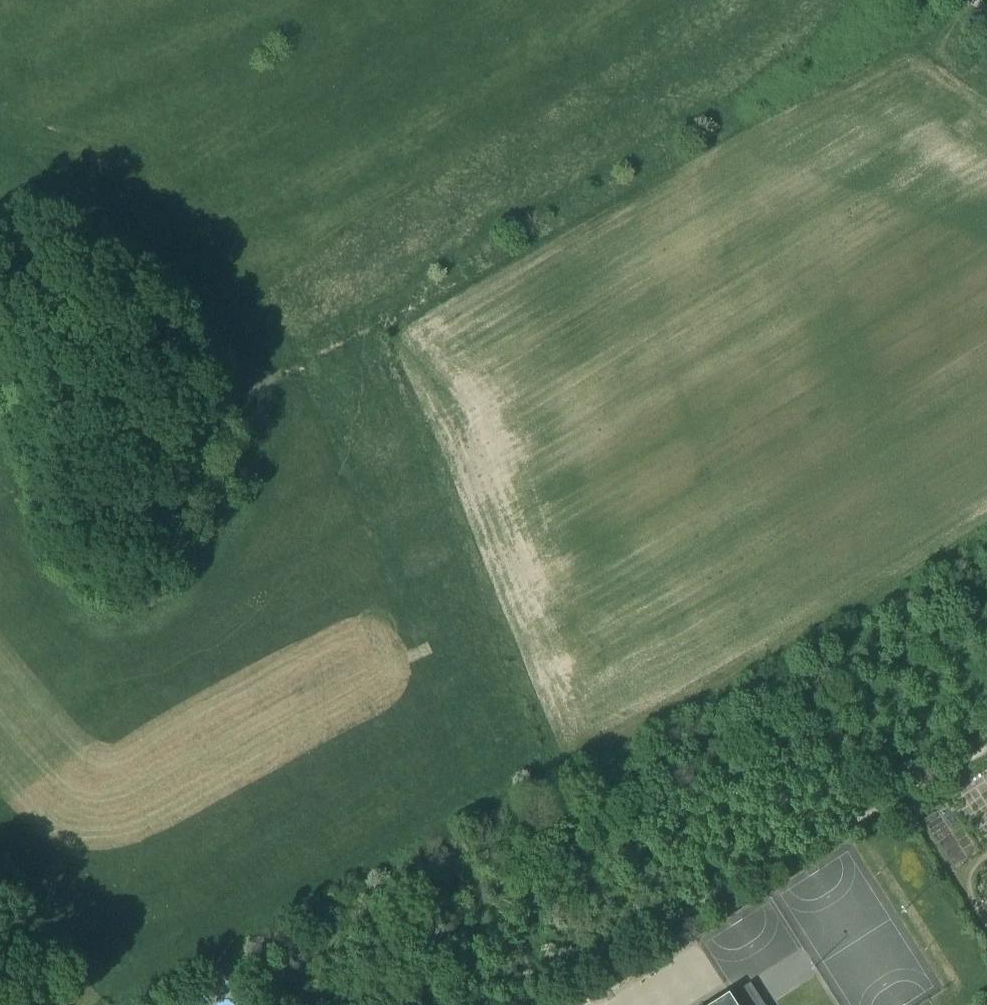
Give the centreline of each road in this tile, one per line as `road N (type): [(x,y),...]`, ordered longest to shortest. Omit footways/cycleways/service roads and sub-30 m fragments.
road 1 (track): [(986,588),(826,660),(683,763),(510,844),(264,989)]
road 2 (track): [(986,745),(530,1004)]
road 3 (track): [(869,813),(768,649)]

